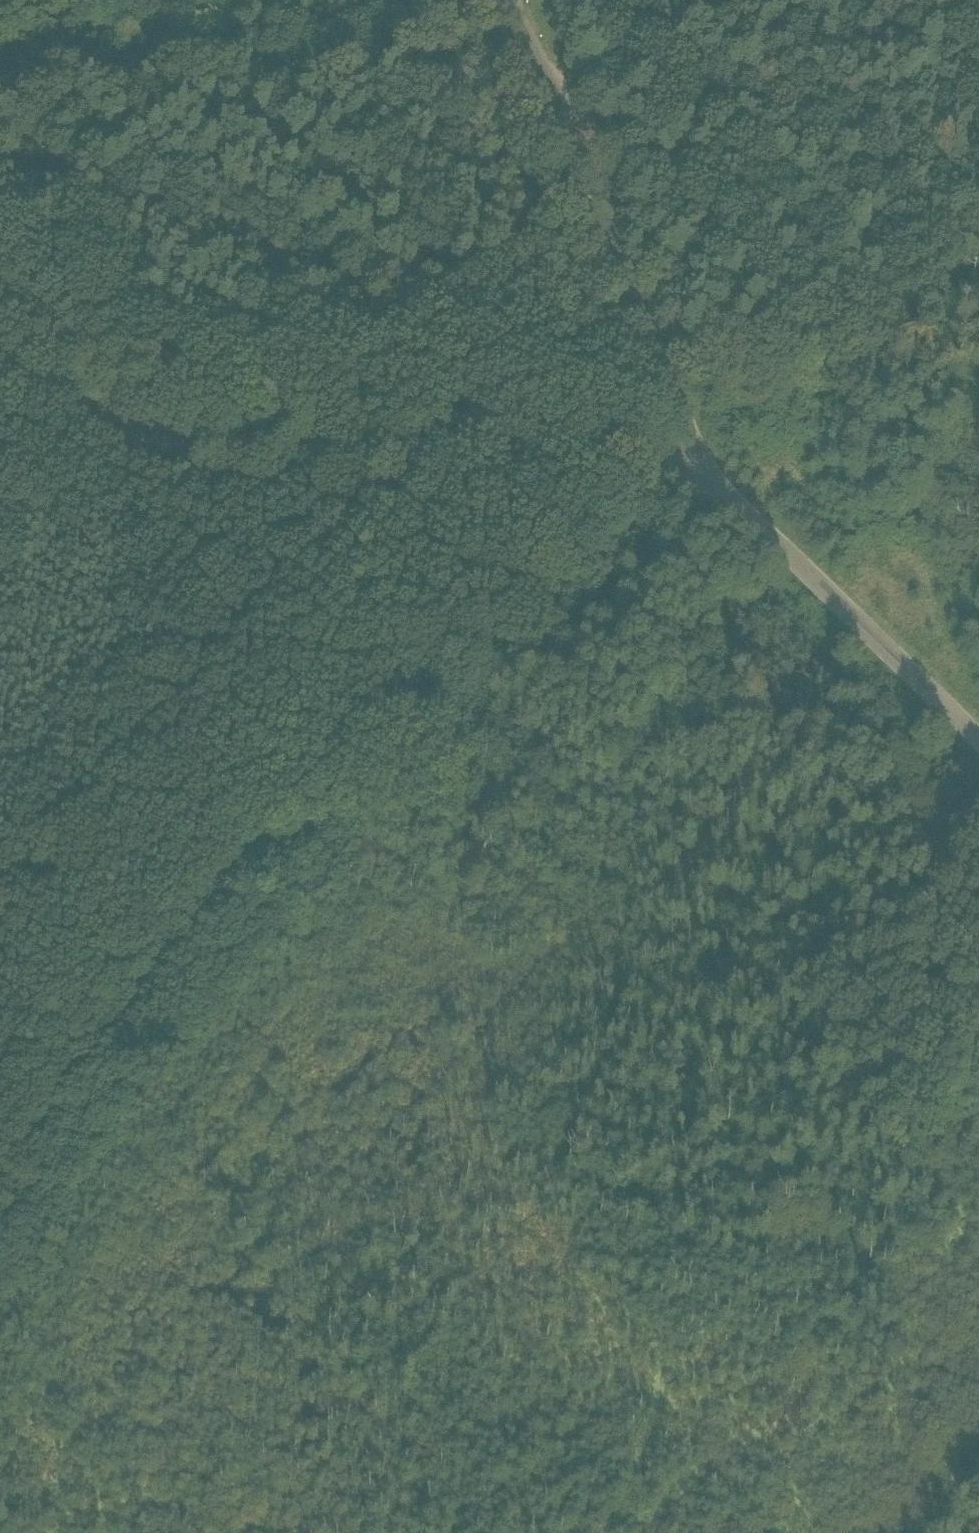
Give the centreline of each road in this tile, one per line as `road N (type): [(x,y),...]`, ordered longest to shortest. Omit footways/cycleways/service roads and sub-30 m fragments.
road 1 (tertiary): [(682,463),(182,442),(122,426),(0,374)]
road 2 (track): [(424,457),(210,697),(63,831),(0,902)]
road 3 (unclassified): [(682,463),(664,390),(517,0)]
road 4 (tertiary): [(978,752),(682,463)]

